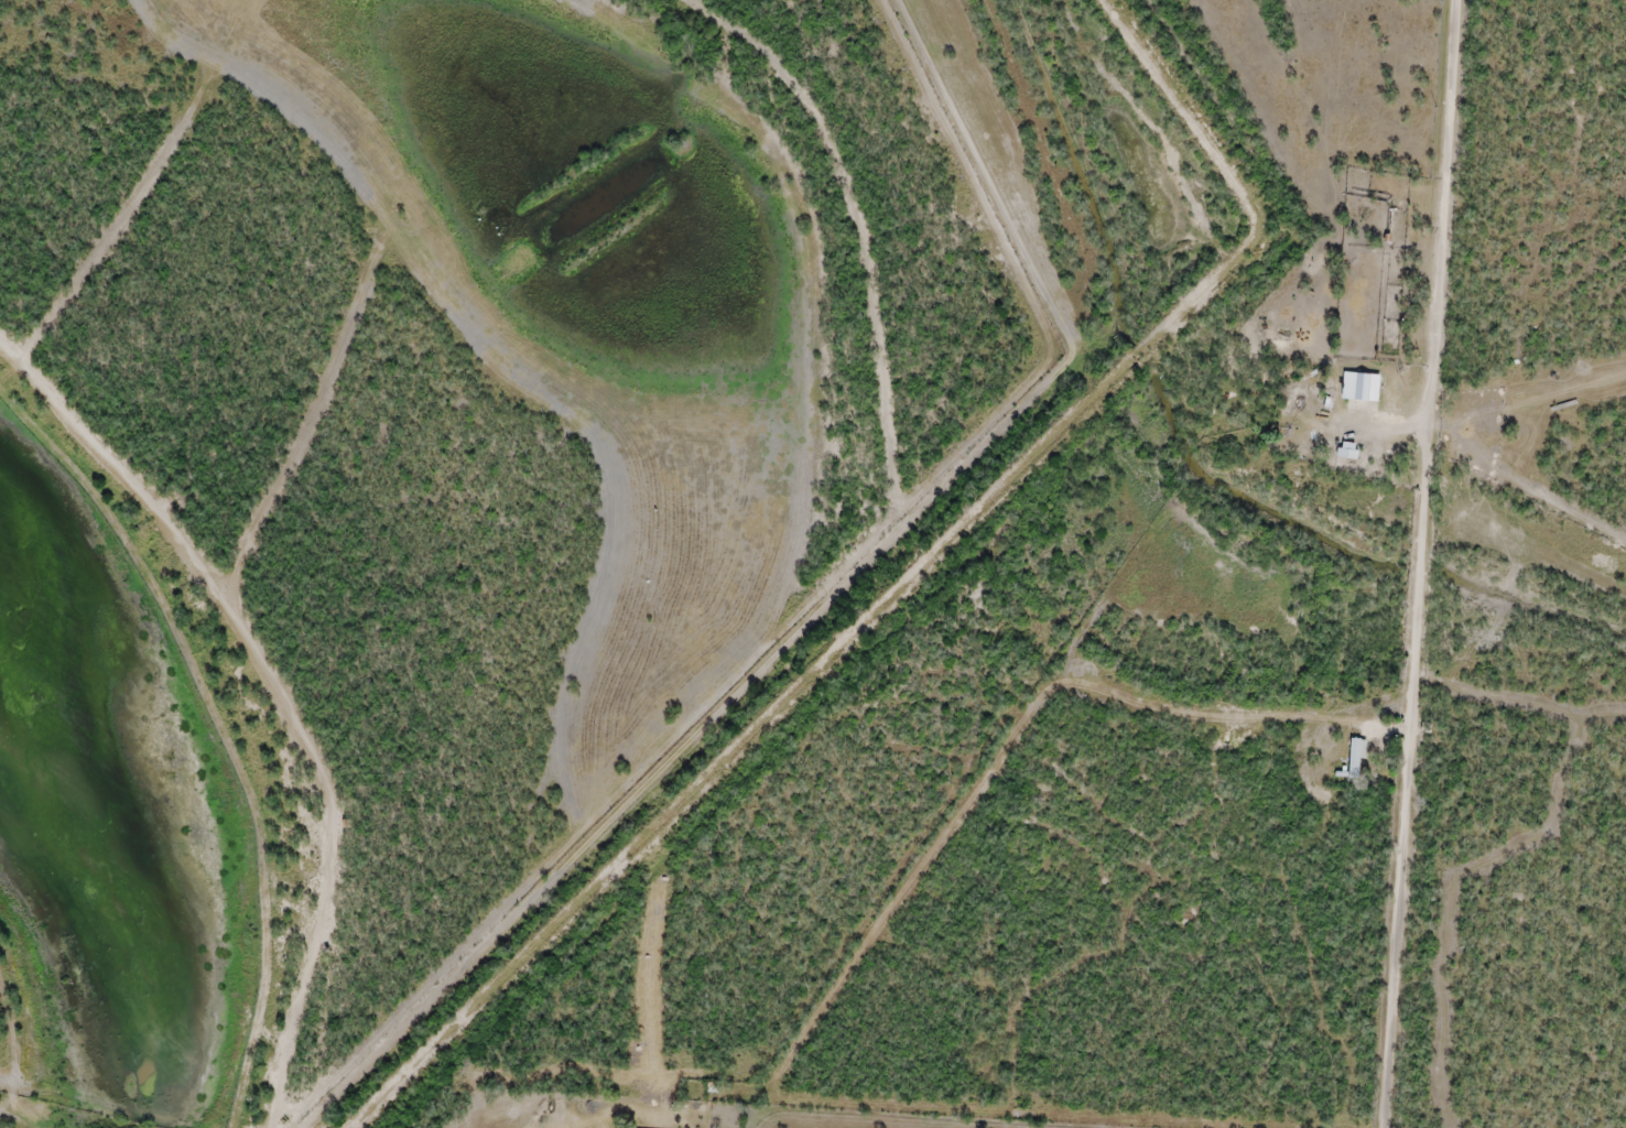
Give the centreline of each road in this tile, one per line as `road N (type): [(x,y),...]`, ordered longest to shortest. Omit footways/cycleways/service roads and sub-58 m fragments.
road 1 (residential): [(283,1127),(321,1055),(326,778),(279,609),(174,436),(0,249)]

